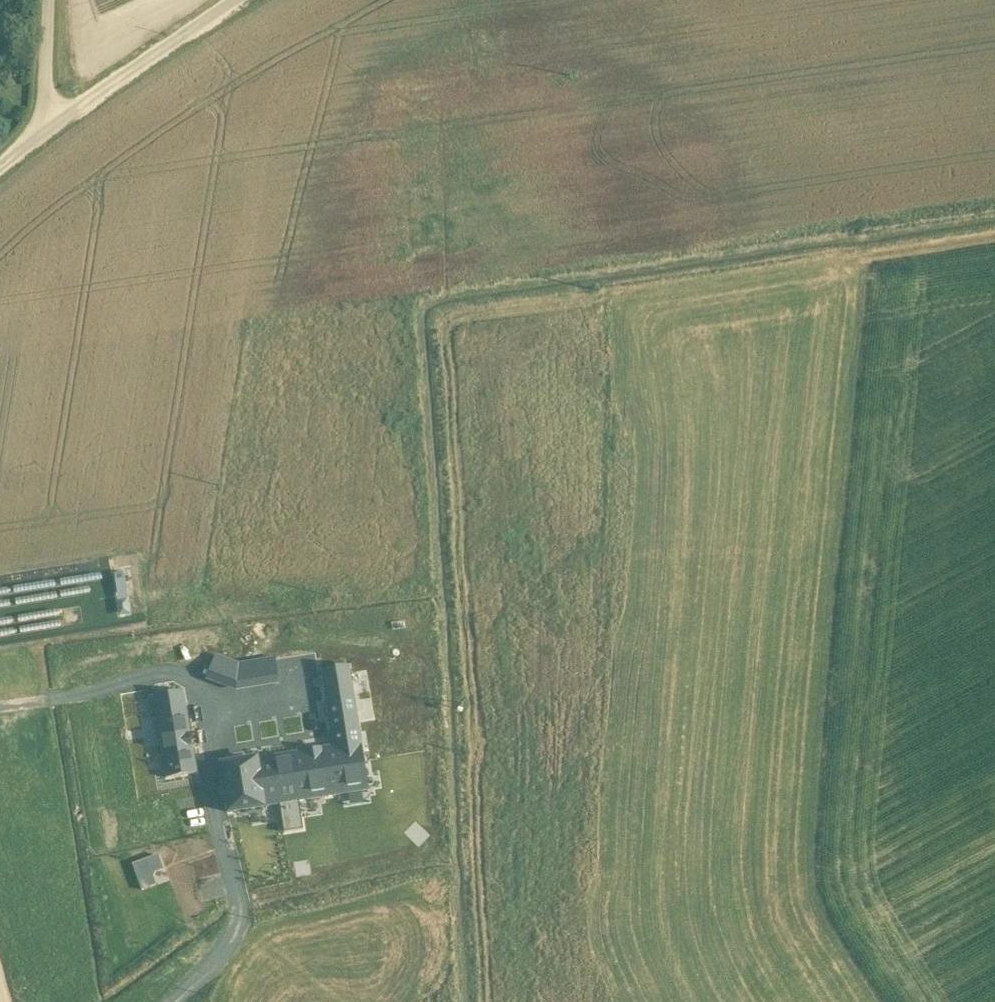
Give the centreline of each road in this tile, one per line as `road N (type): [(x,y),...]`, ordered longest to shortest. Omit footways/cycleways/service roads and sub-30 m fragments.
road 1 (track): [(171,1001),(237,926),(196,685),(0,706)]
road 2 (unclassified): [(45,126),(241,0)]
road 3 (unclassified): [(48,0),(45,126)]

